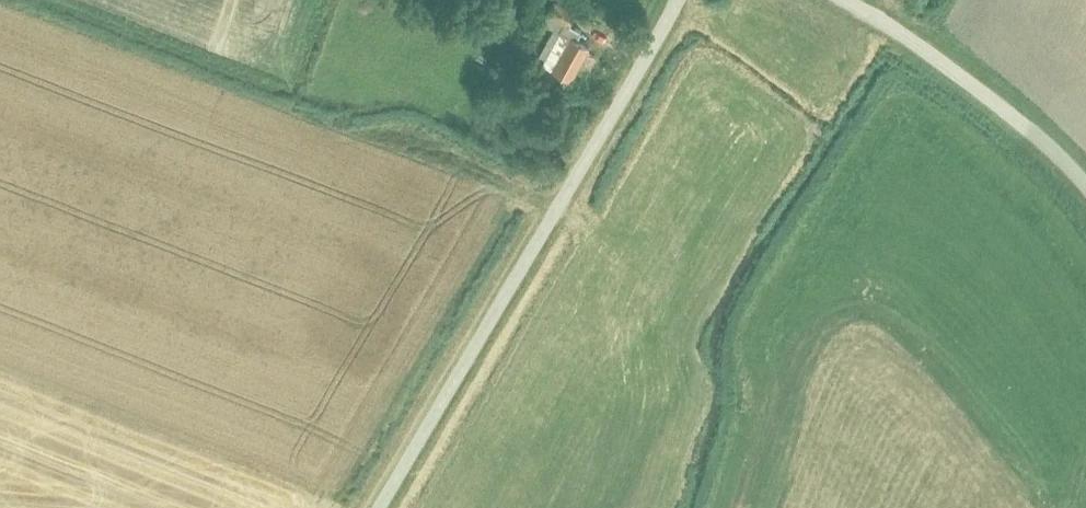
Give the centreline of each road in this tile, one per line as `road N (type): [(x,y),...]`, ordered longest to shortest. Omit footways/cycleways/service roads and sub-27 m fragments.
road 1 (unclassified): [(378,507),(678,0)]
road 2 (unclassified): [(1085,189),(996,100),(843,0)]

